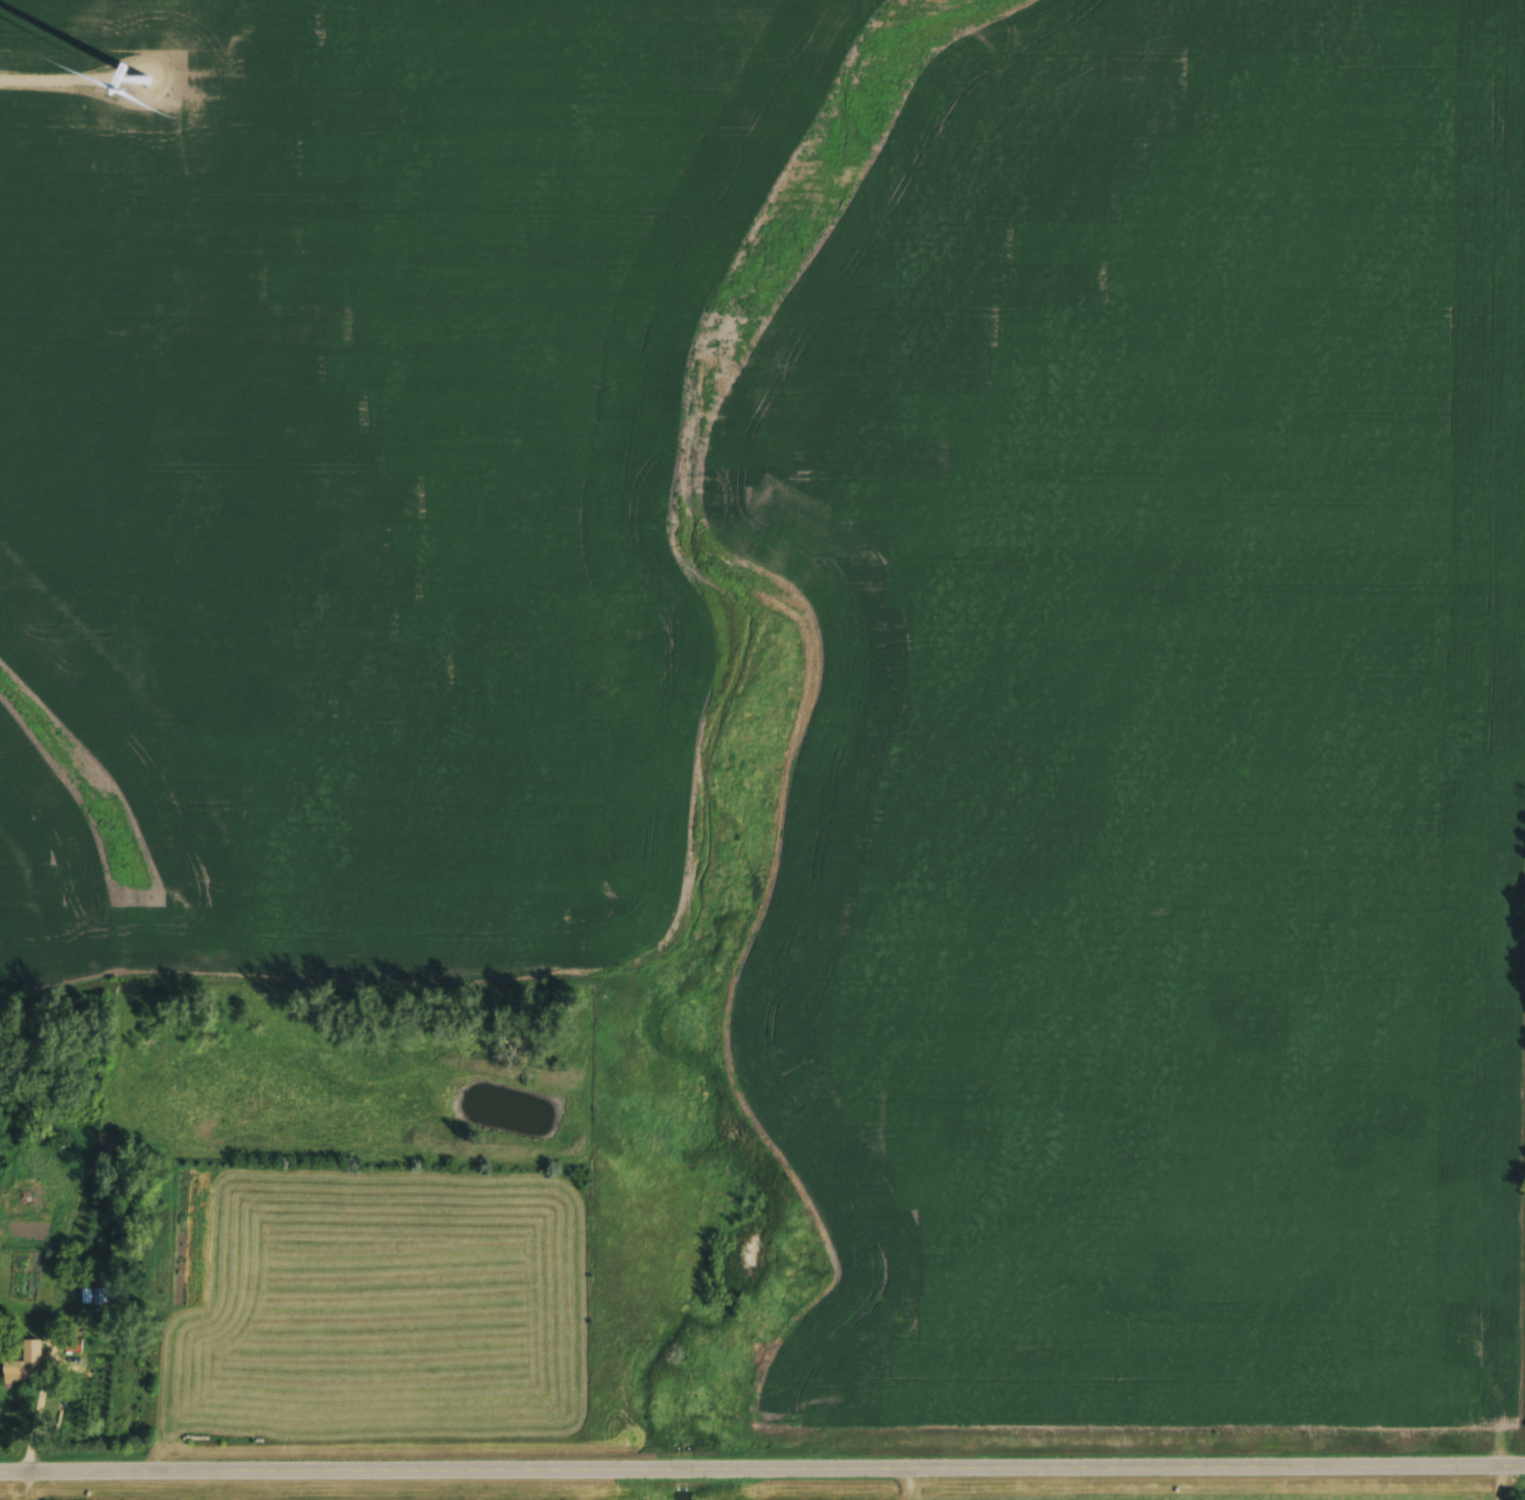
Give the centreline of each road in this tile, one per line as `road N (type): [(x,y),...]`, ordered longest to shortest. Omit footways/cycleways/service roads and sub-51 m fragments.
road 1 (residential): [(1524,1471),(0,1474)]

